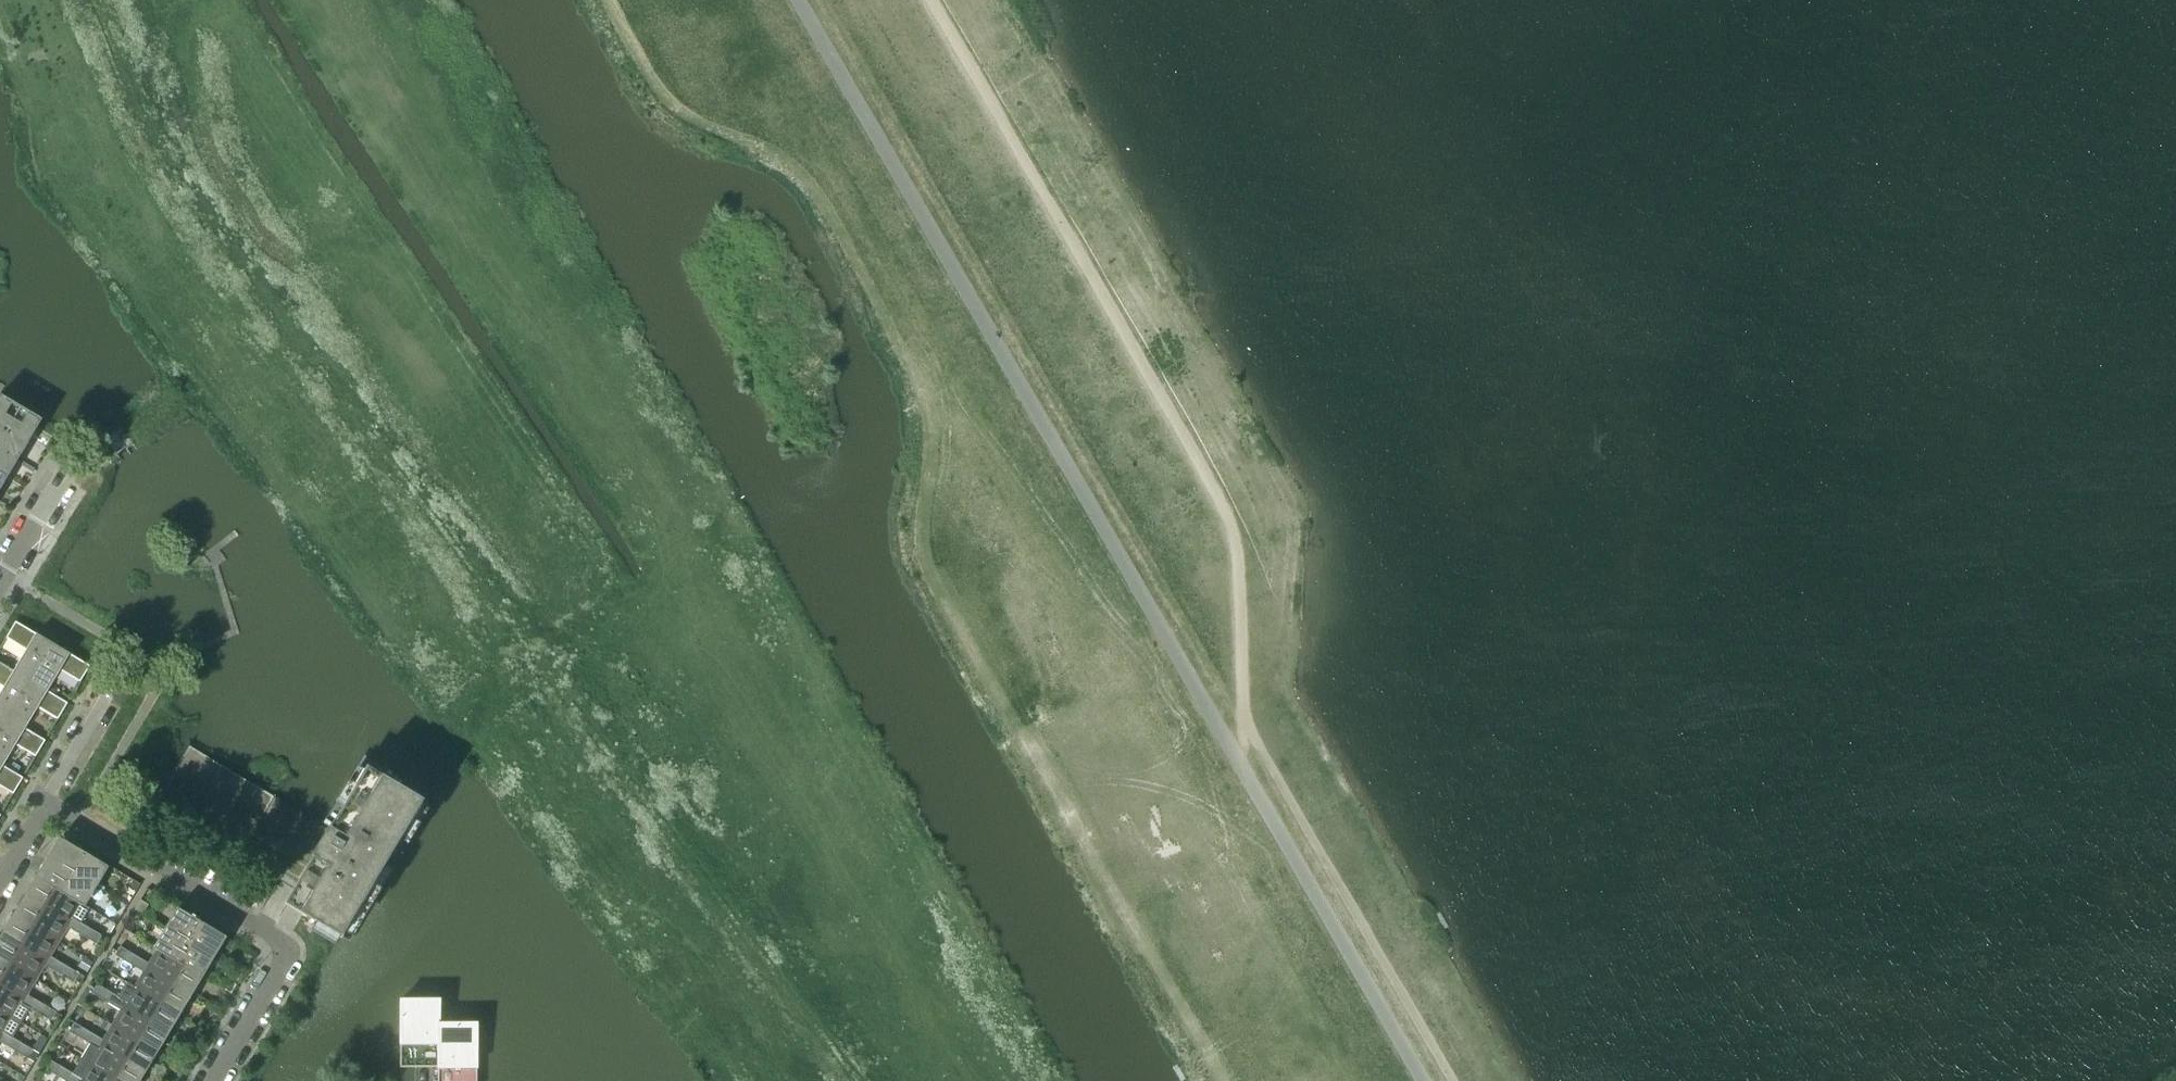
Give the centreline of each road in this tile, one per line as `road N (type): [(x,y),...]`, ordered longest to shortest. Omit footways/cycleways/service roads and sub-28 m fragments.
road 1 (residential): [(213,1080),(285,961),(287,945),(46,800)]
road 2 (residential): [(46,800),(113,681)]
road 3 (residential): [(0,581),(68,465)]

